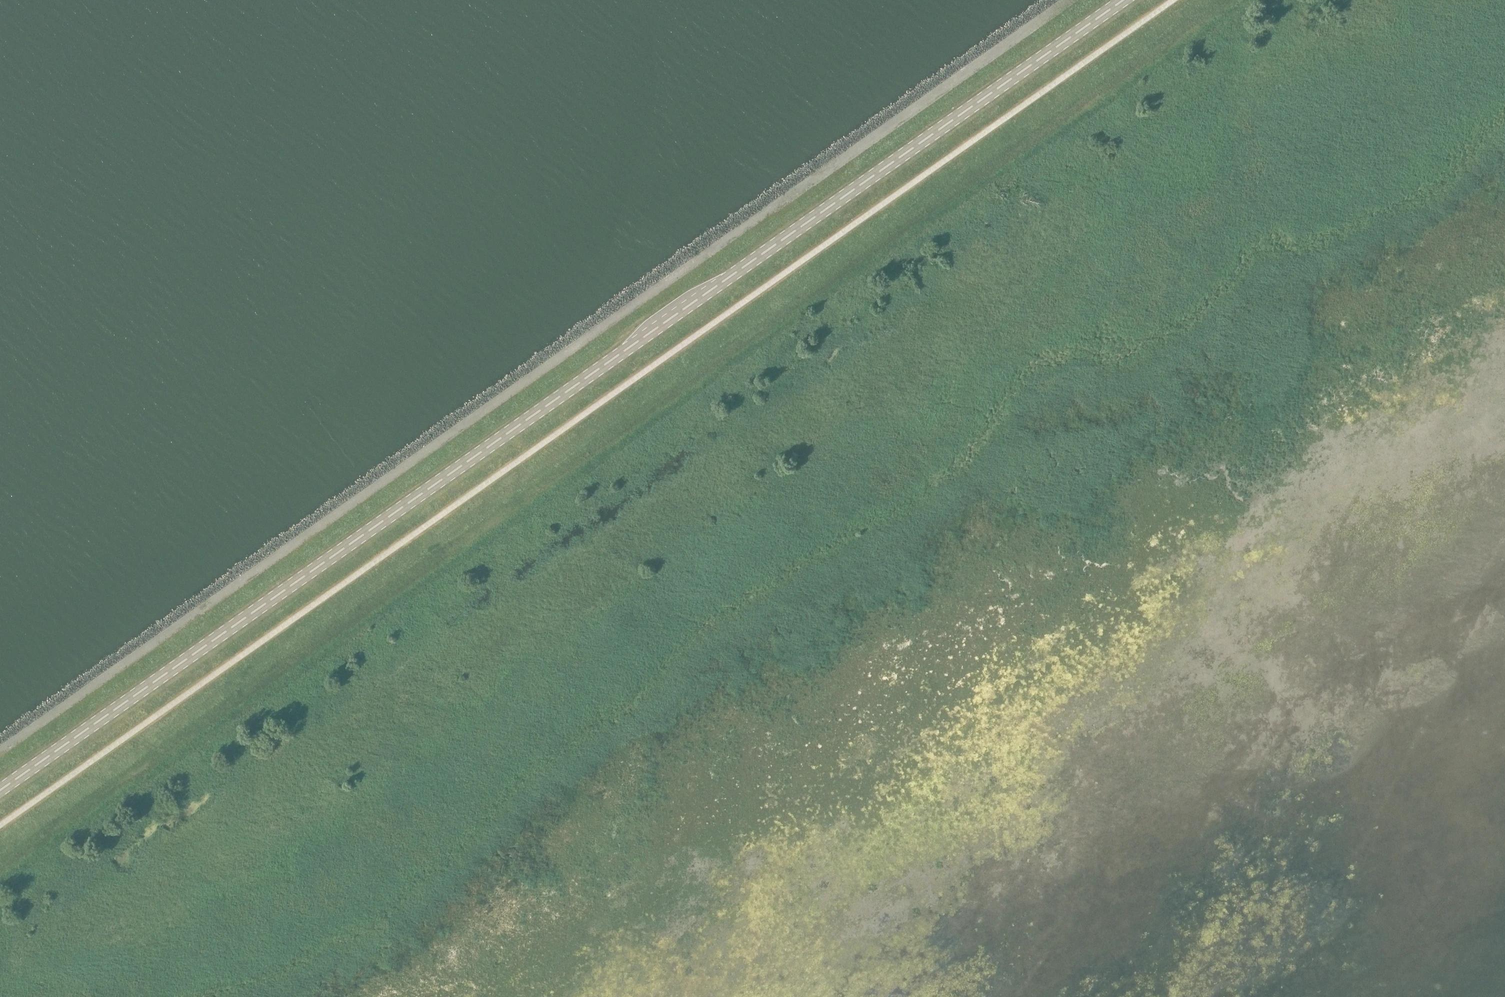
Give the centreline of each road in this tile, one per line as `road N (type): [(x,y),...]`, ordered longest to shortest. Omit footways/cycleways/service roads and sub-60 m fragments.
road 1 (secondary): [(0,785),(1115,0)]

